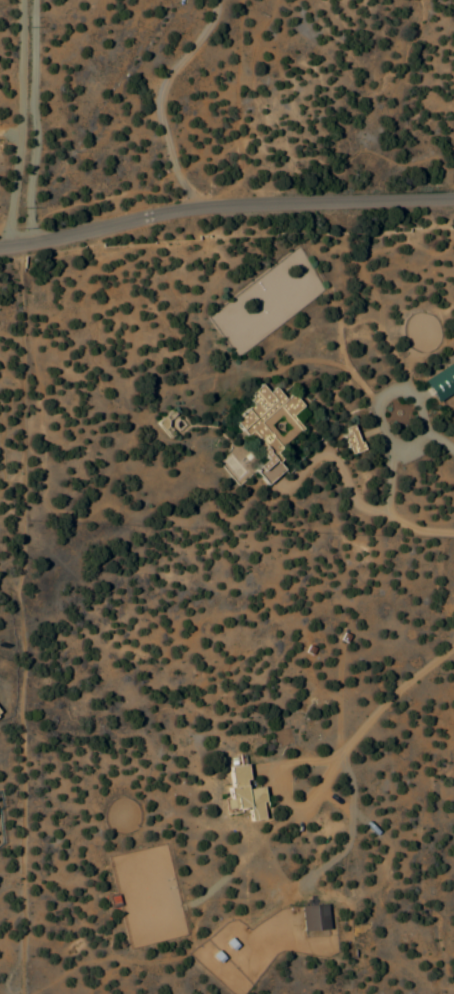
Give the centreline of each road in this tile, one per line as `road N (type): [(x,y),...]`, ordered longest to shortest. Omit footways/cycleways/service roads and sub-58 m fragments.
road 1 (residential): [(0,247),(198,207),(453,199)]

